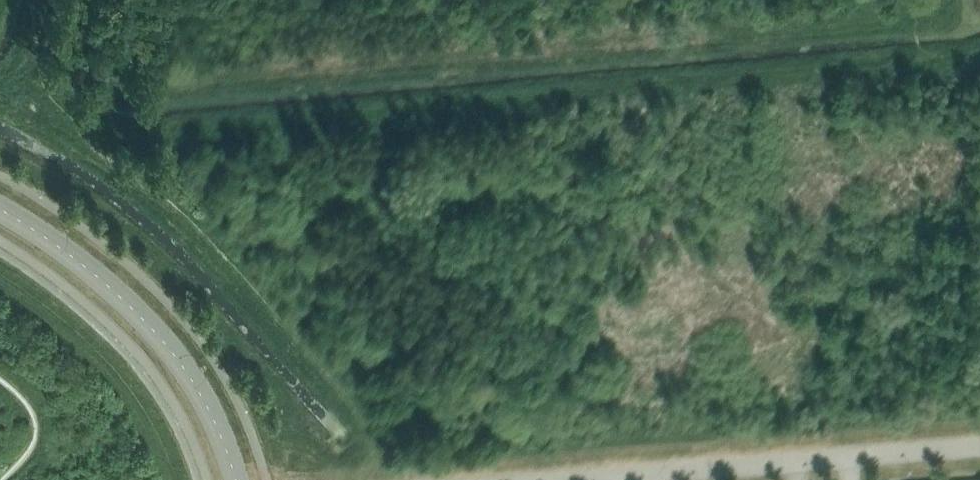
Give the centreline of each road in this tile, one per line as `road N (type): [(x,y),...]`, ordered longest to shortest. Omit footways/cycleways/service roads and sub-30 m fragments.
road 1 (residential): [(603,479),(979,448)]
road 2 (tertiary): [(0,210),(100,278),(158,335),(204,400),(235,479)]

